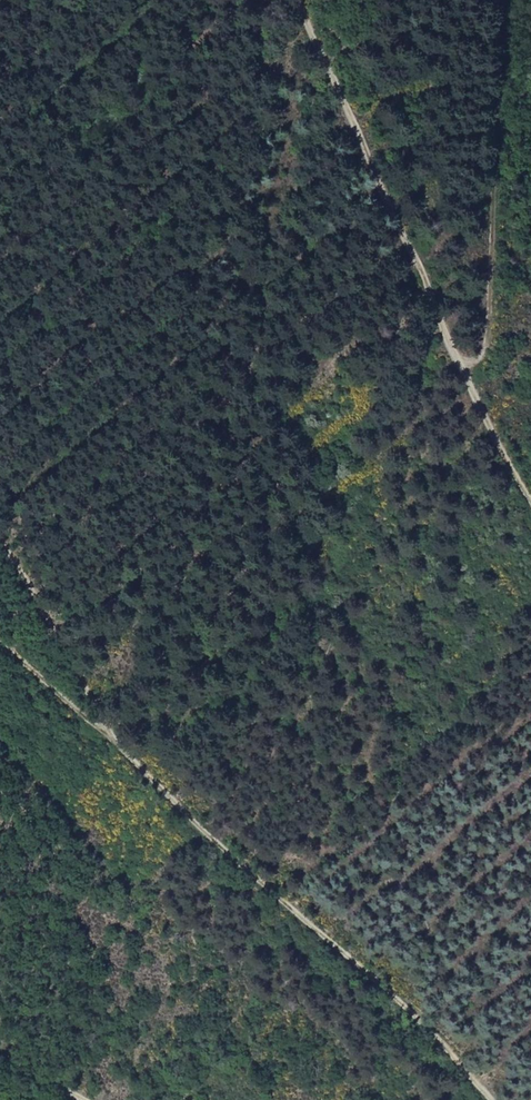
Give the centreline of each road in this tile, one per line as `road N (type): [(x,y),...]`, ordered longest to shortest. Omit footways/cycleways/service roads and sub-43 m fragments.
road 1 (track): [(492,1099),(451,1051),(91,713)]
road 2 (track): [(299,0),(462,365),(530,496)]
road 3 (track): [(462,365),(481,358),(491,331),(513,0)]

